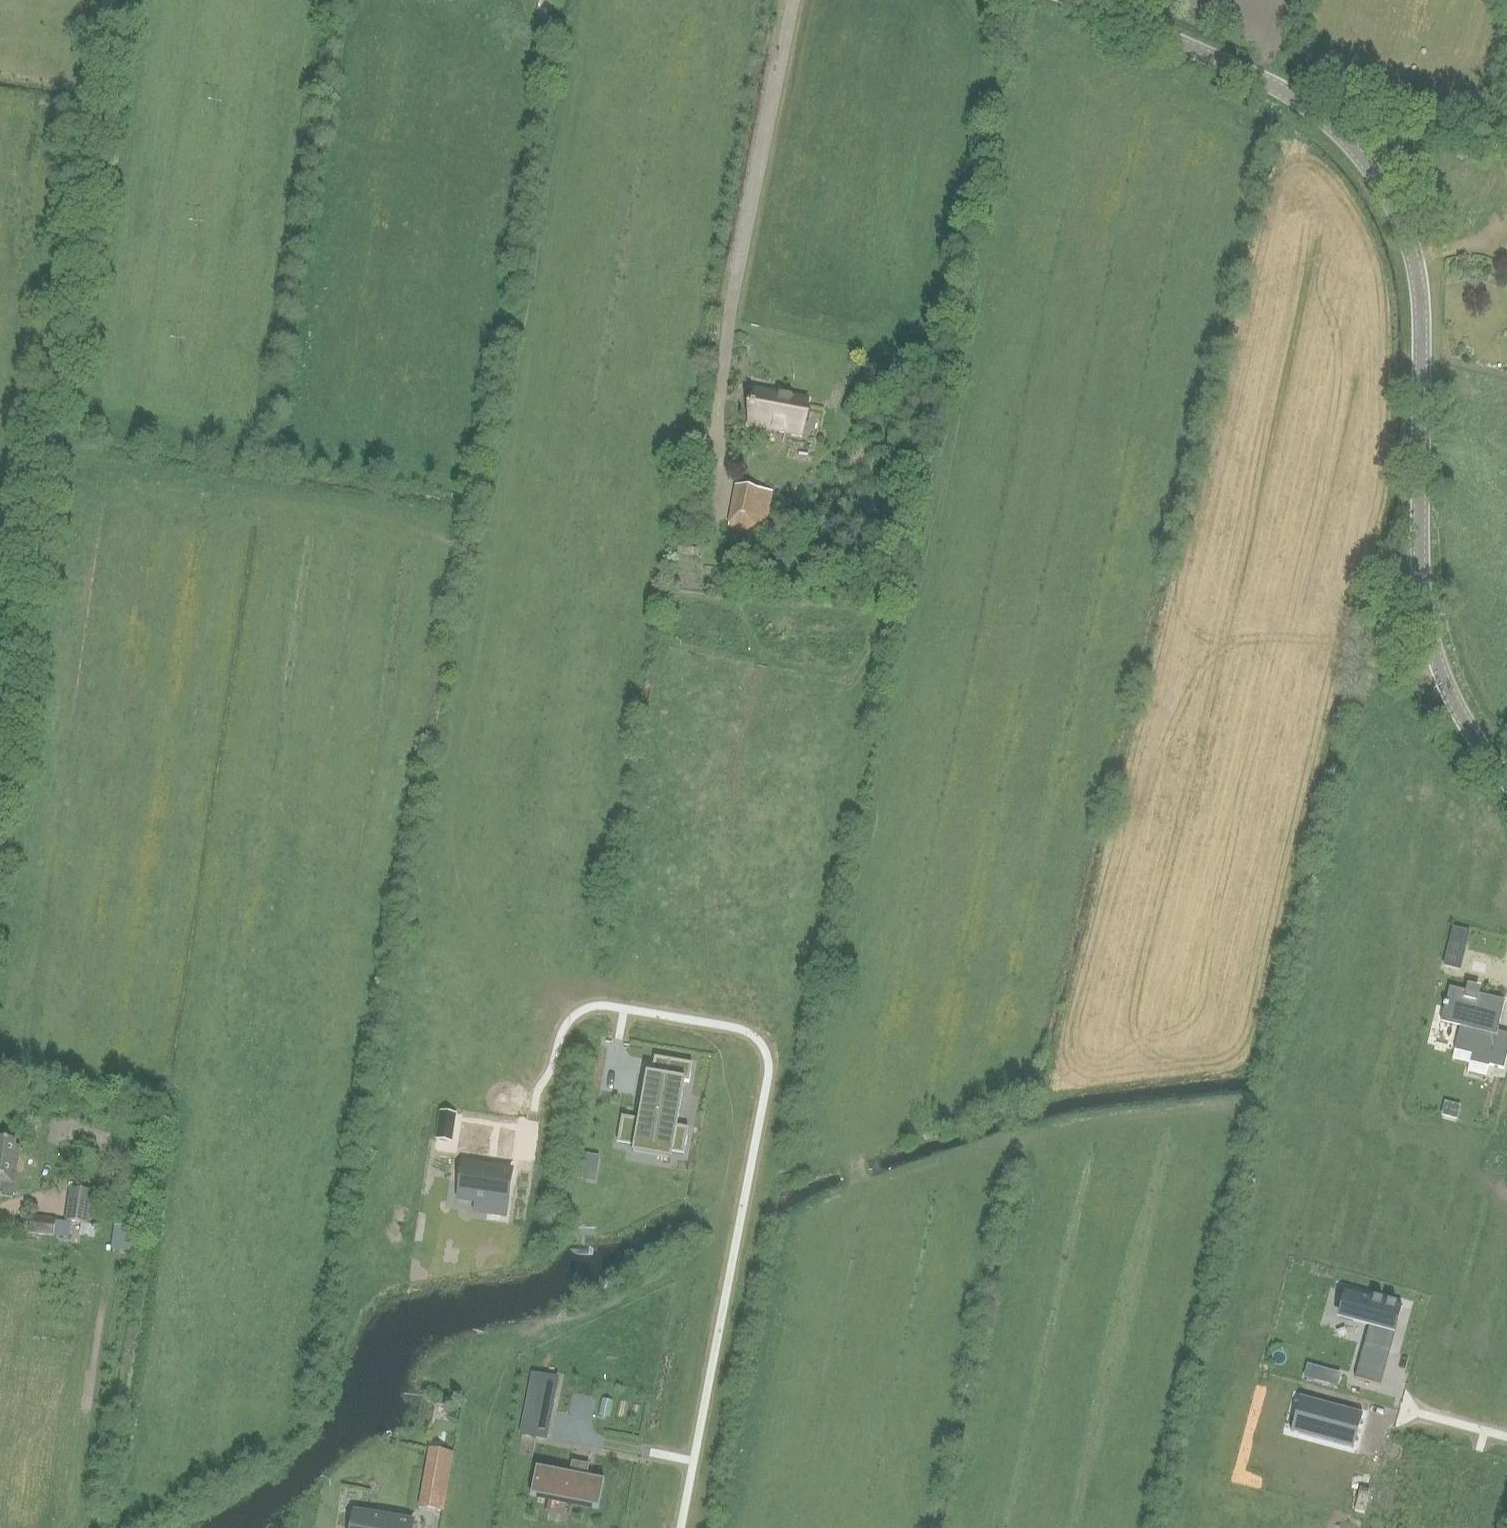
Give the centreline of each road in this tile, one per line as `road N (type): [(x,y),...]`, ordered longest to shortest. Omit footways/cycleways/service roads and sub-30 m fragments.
road 1 (unclassified): [(1506,775),(1445,677),(1424,601),(1421,304),(1408,232),(1361,154),(1292,94),(1077,0)]
road 2 (residential): [(682,1527),(772,1051),(753,1029),(574,1005),(561,1026),(547,1126)]

